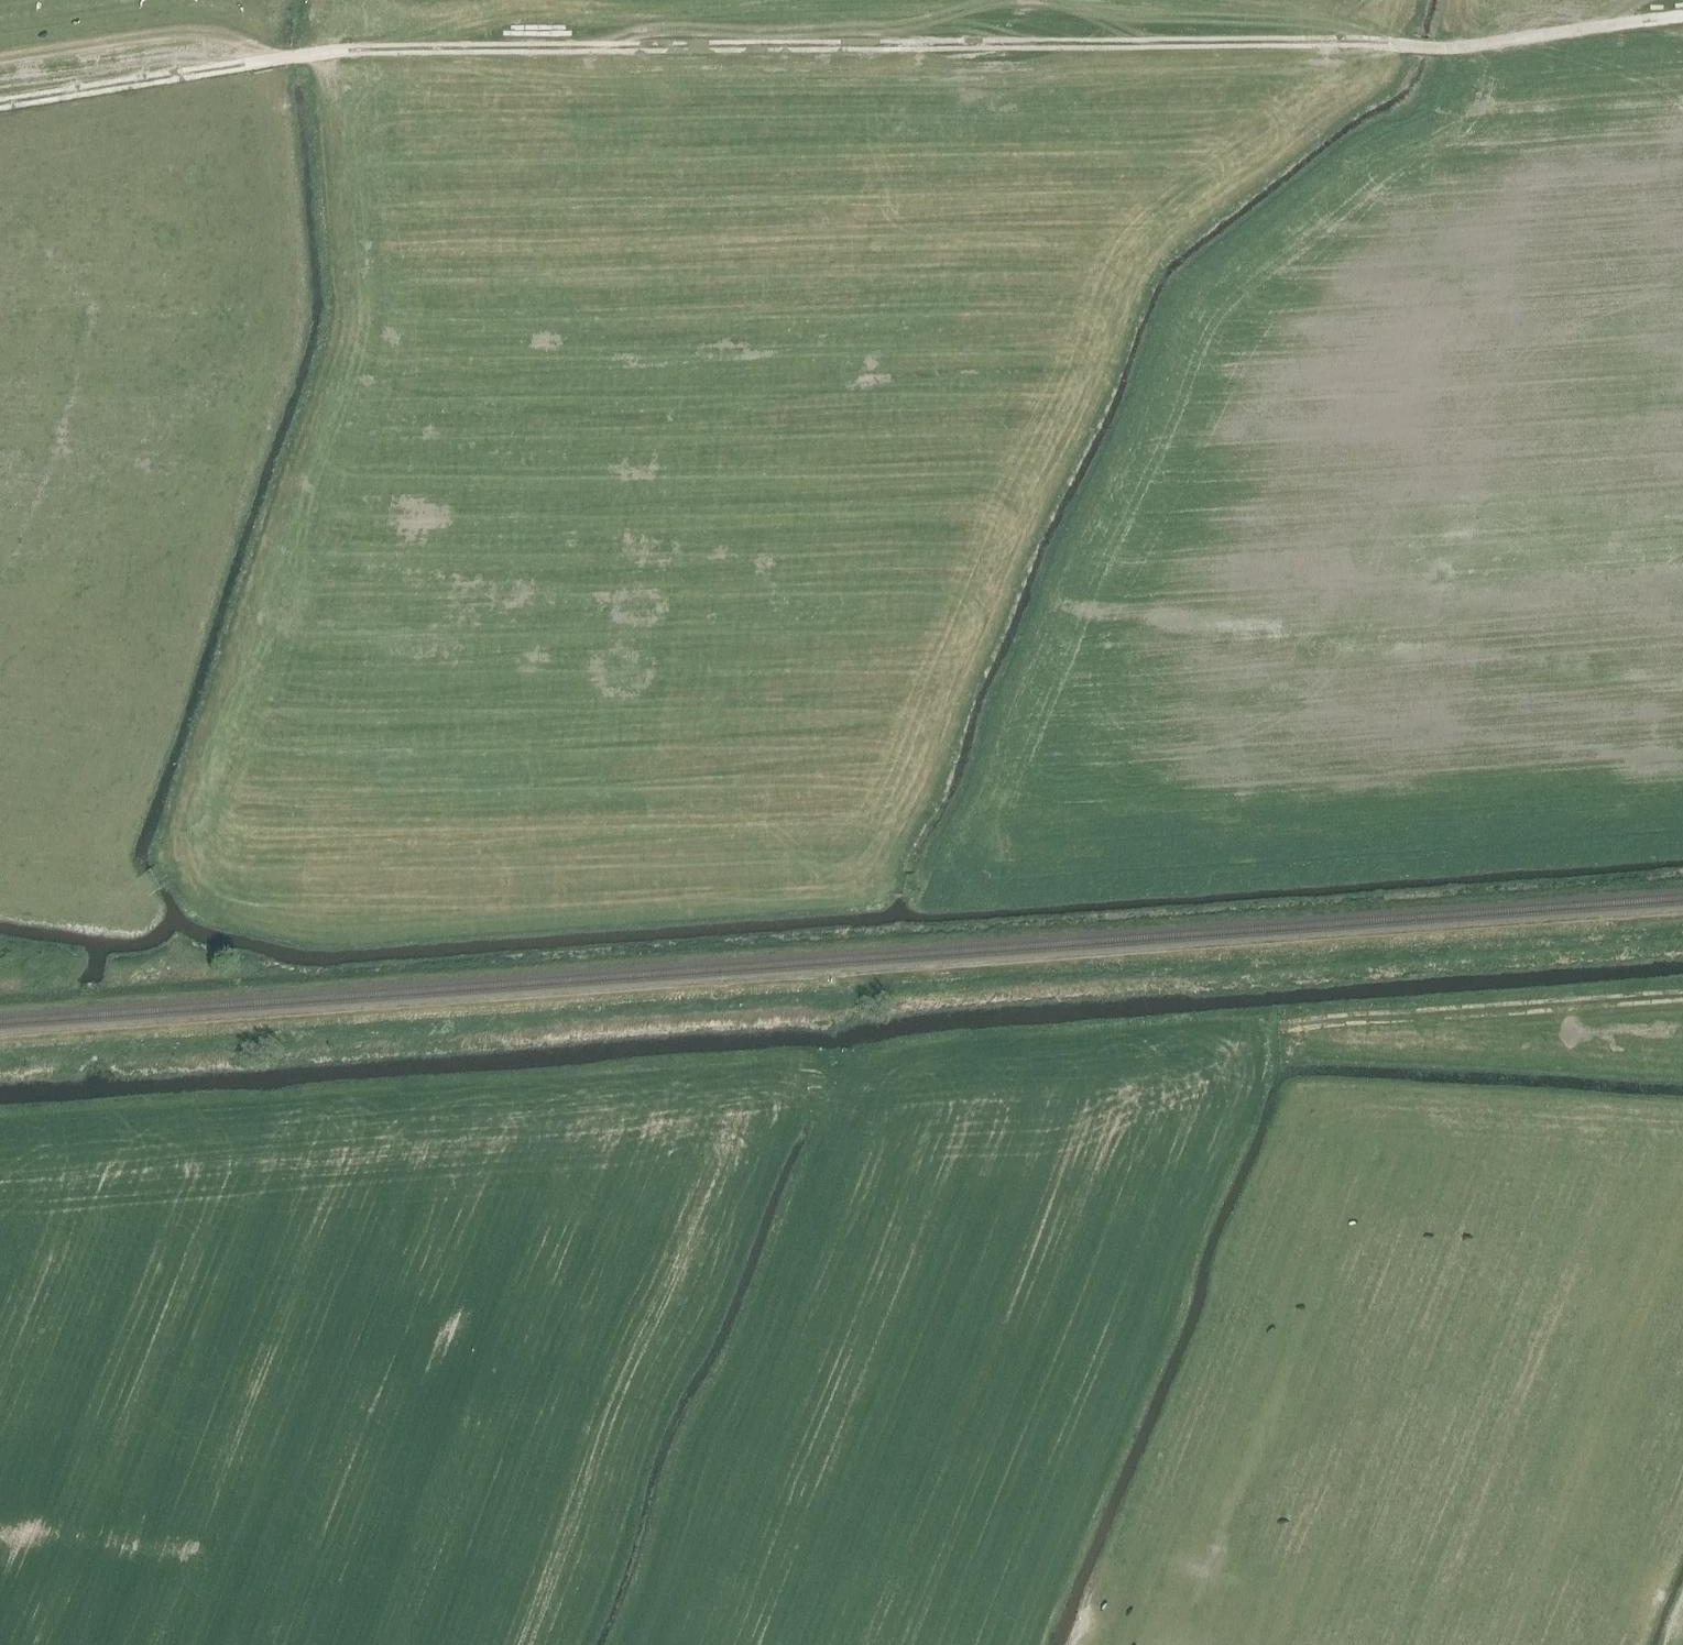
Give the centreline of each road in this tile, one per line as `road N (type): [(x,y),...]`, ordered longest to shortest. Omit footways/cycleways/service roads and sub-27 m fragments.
road 1 (track): [(1682,17),(1429,48),(347,50),(0,105)]
road 2 (track): [(1682,996),(1305,1024),(1004,1065),(845,1102),(739,1088),(577,1102)]

